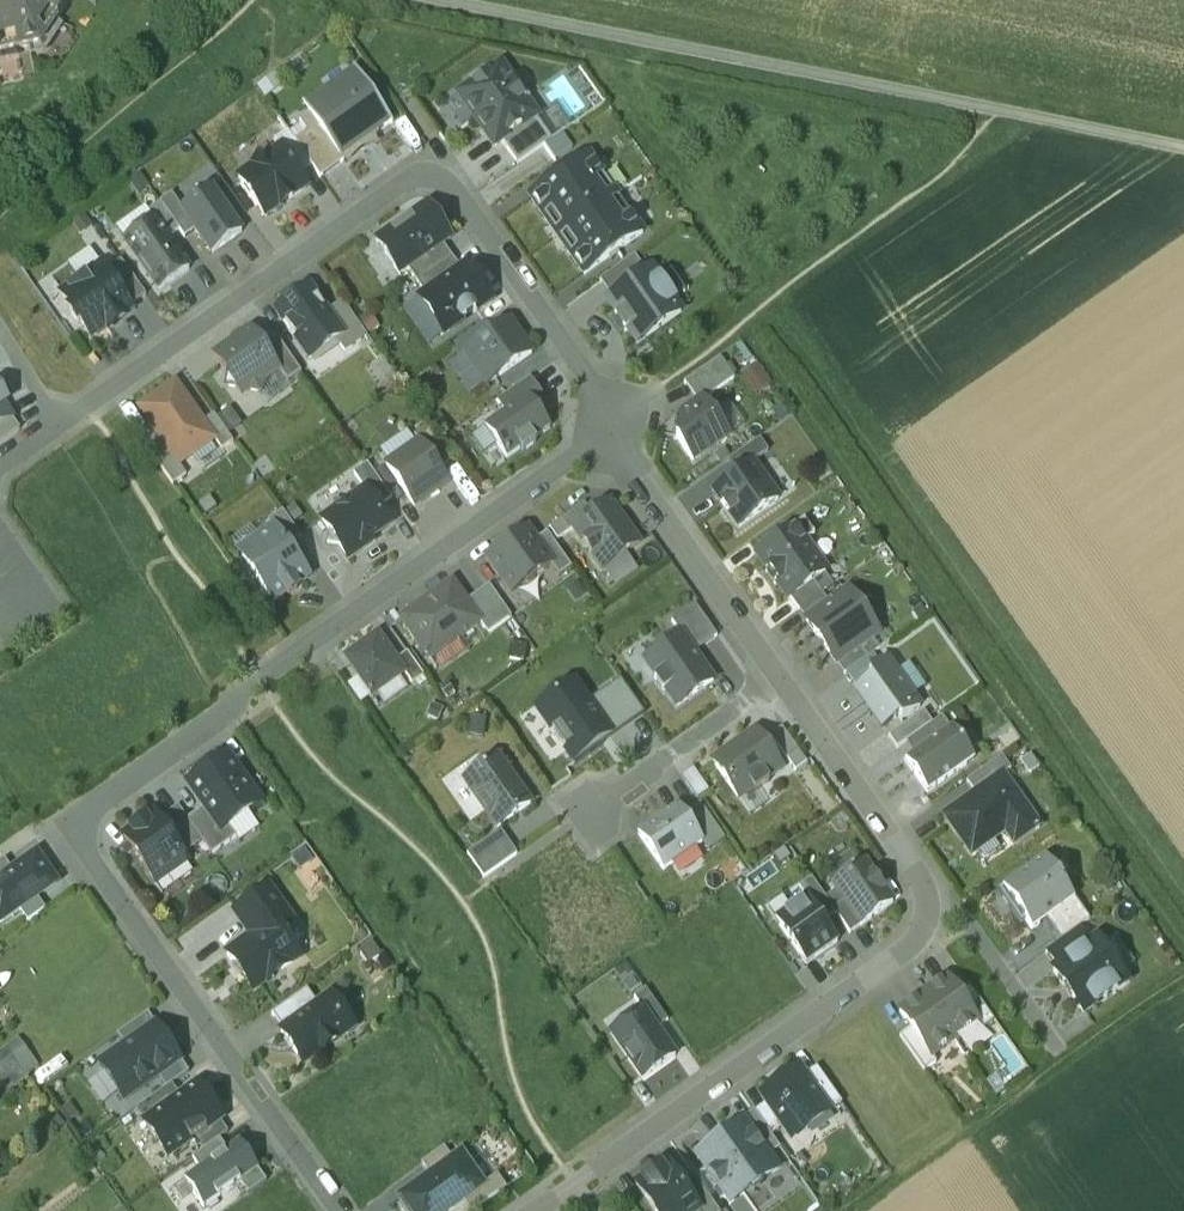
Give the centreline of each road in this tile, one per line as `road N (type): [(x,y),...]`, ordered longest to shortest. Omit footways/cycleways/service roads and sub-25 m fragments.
road 1 (residential): [(612,429),(310,645),(230,720),(74,833),(342,1210)]
road 2 (residential): [(612,429),(439,159),(0,468)]
road 3 (track): [(432,0),(1183,150)]
road 4 (track): [(1183,879),(775,300),(742,324)]
road 5 (residential): [(535,1210),(950,917)]
road 6 (track): [(1183,981),(862,1210)]
road 7 (track): [(250,0),(0,218)]
road 8 (track): [(775,300),(1020,129),(1023,118)]
road 9 (residential): [(779,678),(612,429)]
road 10 (residential): [(950,917),(779,678)]
road 11 (residential): [(779,678),(589,814)]
road 12 (residential): [(950,917),(972,925),(1056,1043)]
road 13 (residential): [(612,429),(742,324)]

